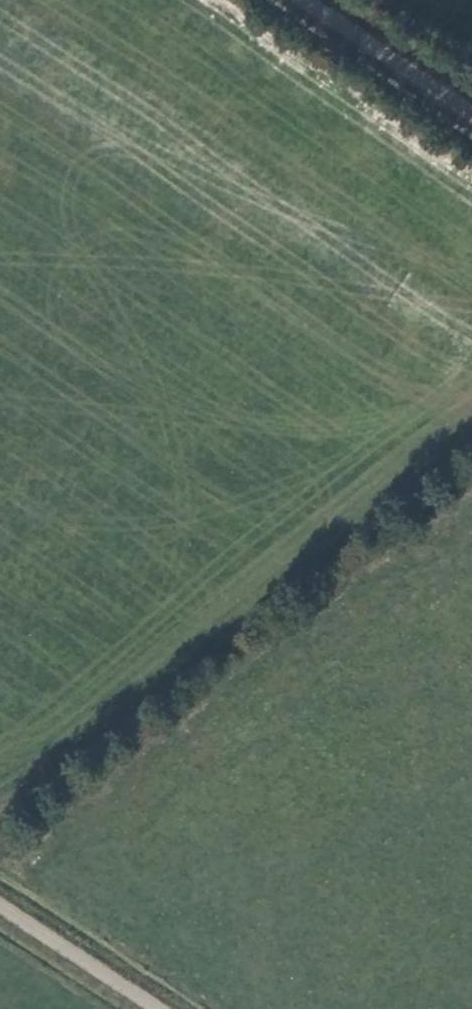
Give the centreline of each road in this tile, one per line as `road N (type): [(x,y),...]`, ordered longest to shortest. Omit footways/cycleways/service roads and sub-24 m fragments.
road 1 (unclassified): [(471,117),(298,0)]
road 2 (unclassified): [(150,1008),(0,909)]

